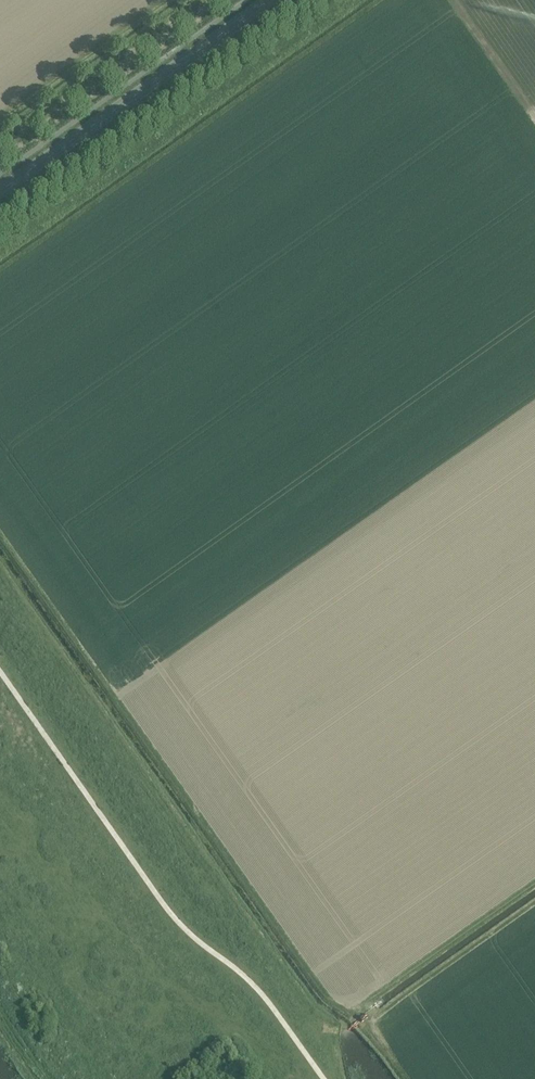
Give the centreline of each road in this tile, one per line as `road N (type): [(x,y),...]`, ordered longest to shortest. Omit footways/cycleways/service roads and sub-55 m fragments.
road 1 (unclassified): [(0,189),(265,0)]

